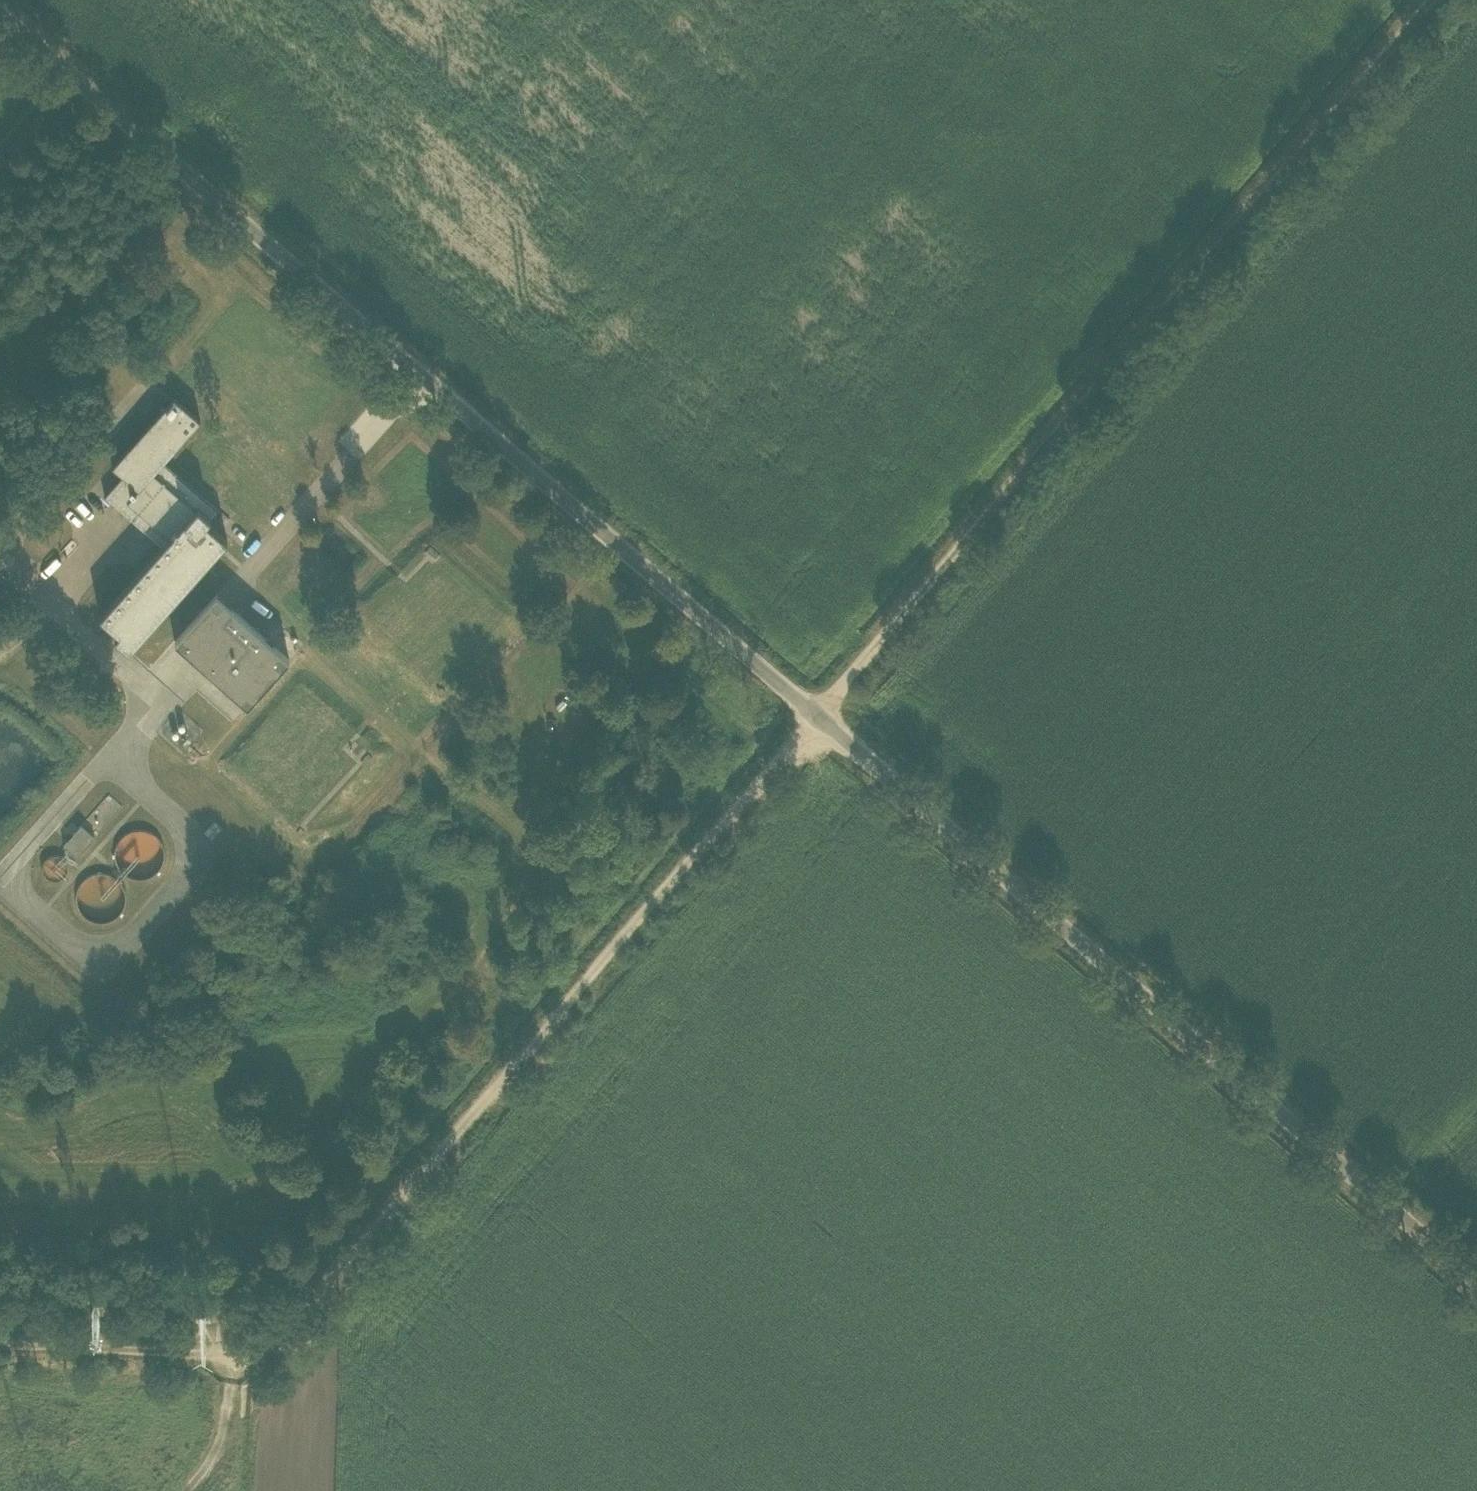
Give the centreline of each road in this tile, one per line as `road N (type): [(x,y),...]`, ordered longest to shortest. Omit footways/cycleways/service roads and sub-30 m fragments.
road 1 (track): [(1433,0),(476,1110),(261,1345),(149,1359),(0,1353)]
road 2 (unclassified): [(1476,1275),(0,14)]
road 3 (track): [(0,1211),(227,1211),(273,1171),(527,878),(527,844),(510,820),(231,582)]
road 4 (track): [(0,648),(52,624),(117,657),(134,655),(189,604),(231,582),(418,374)]
road 5 (track): [(235,1348),(230,1413),(187,1490)]
road 6 (track): [(401,1193),(353,1171),(273,1171)]

